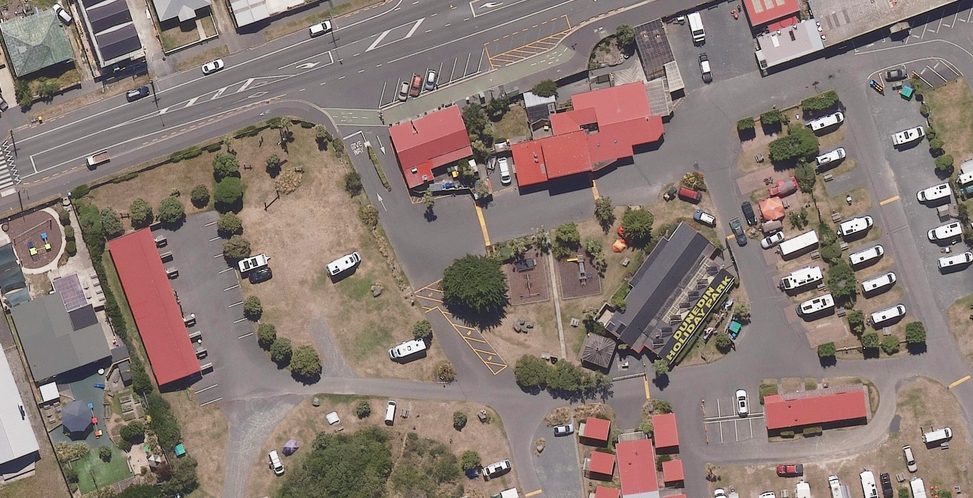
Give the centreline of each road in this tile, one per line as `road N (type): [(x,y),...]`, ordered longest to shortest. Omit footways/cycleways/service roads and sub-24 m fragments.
road 1 (tertiary): [(451,10),(334,64),(0,167)]

